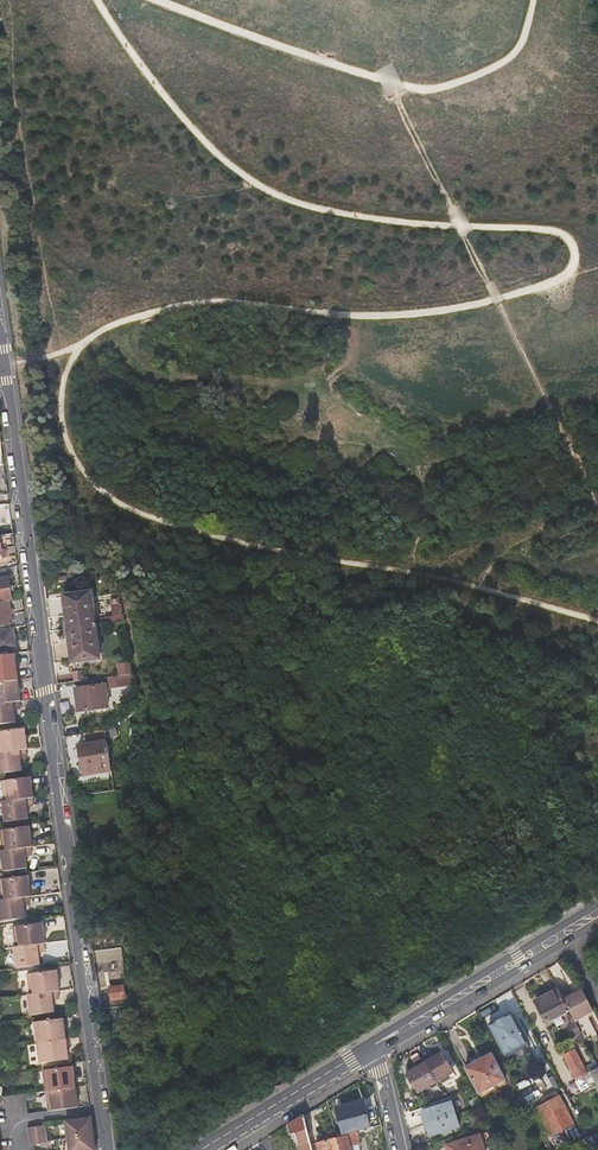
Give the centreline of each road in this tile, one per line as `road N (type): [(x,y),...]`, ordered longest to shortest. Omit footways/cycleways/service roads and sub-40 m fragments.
road 1 (residential): [(109,1149),(3,364)]
road 2 (secondary): [(562,926),(367,1047)]
road 3 (secondary): [(369,1051),(569,939)]
road 4 (secondary): [(203,1149),(348,1060)]

